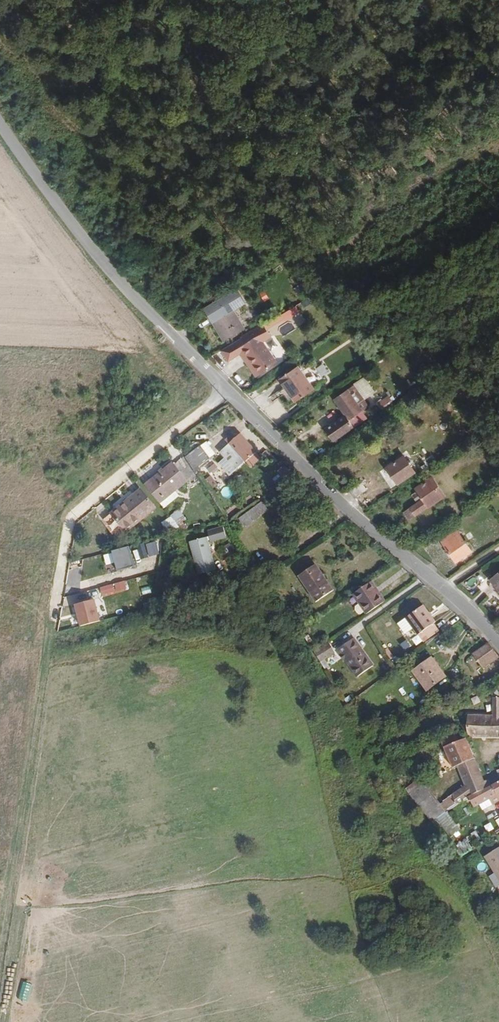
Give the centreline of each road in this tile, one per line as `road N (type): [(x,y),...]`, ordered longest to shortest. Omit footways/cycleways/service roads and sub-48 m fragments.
road 1 (track): [(0,972),(46,707),(65,531),(94,496)]
road 2 (tertiary): [(498,643),(227,392)]
road 3 (tertiary): [(227,392),(128,294),(0,122)]
road 4 (unclassified): [(227,392),(94,496)]

